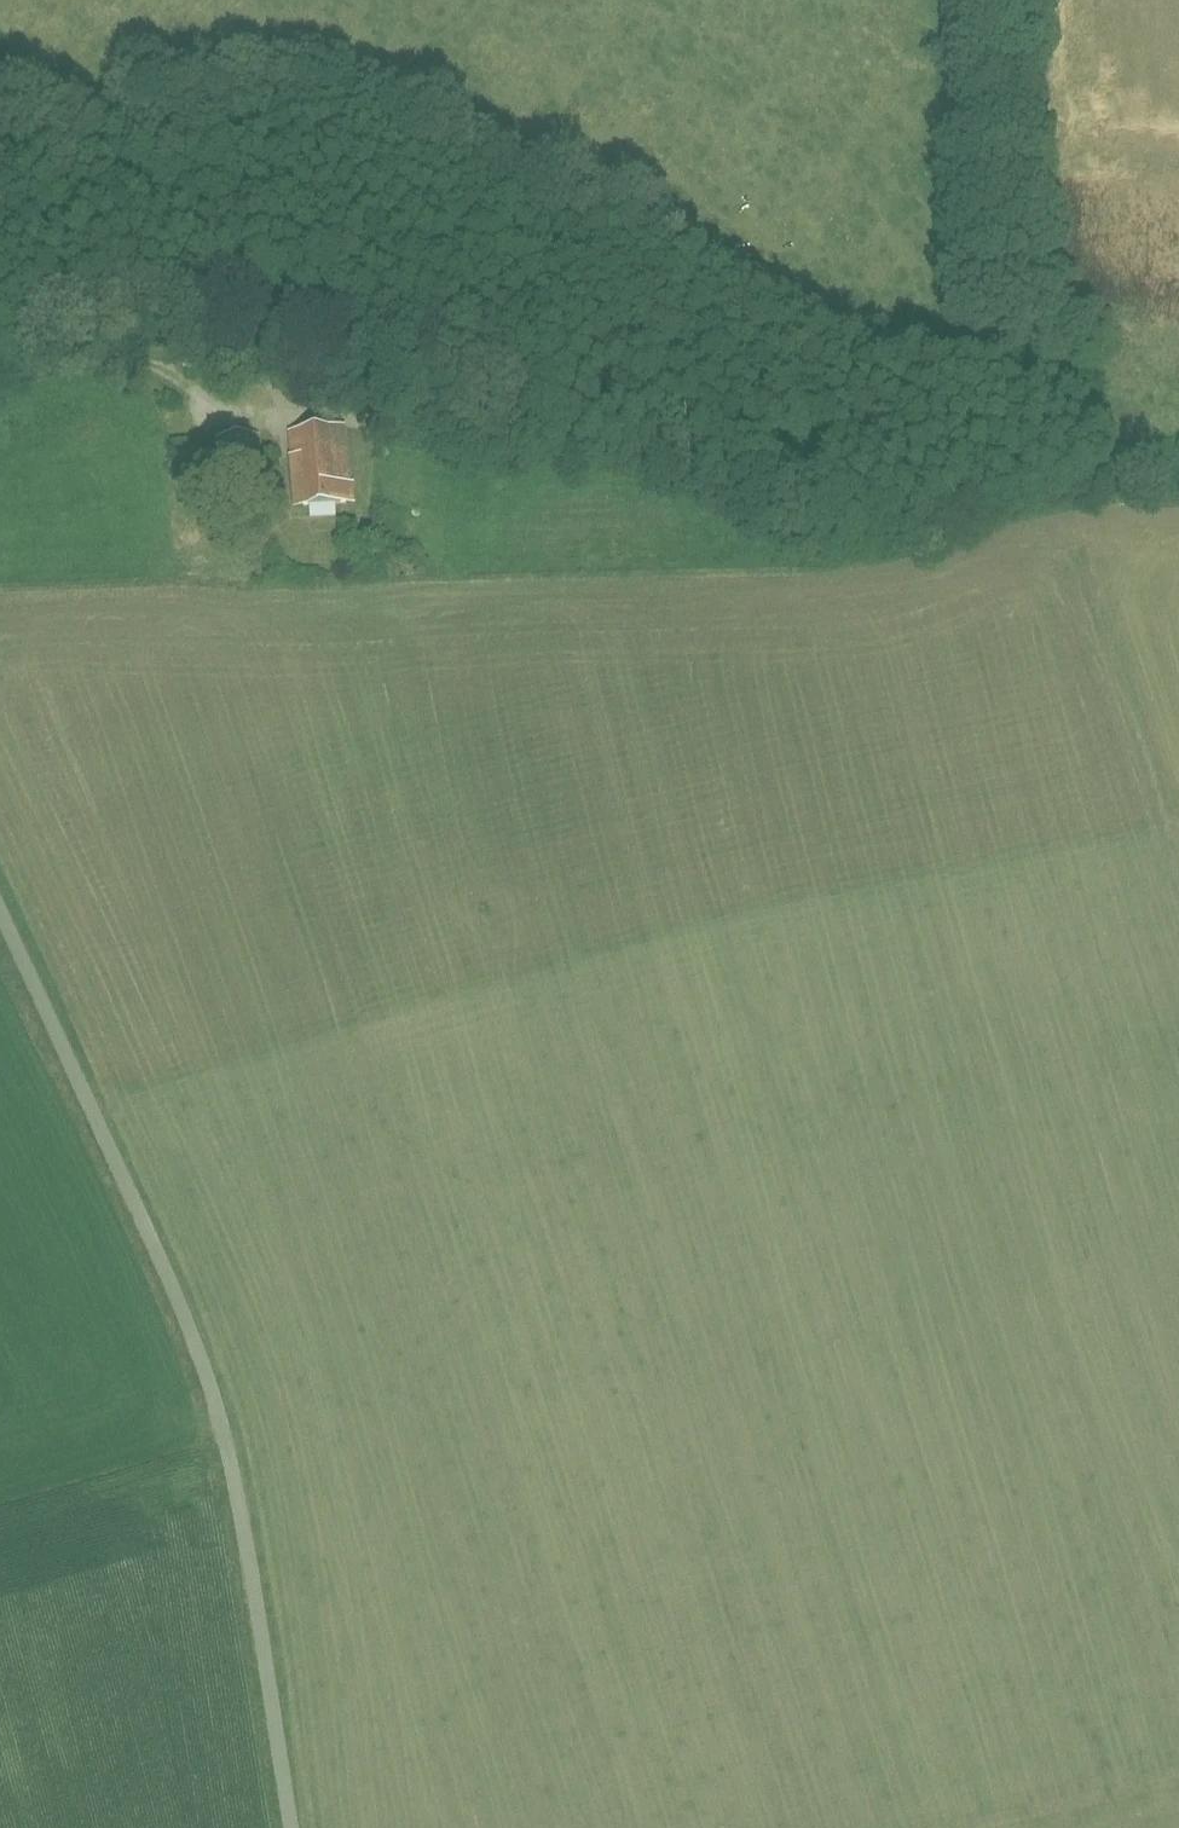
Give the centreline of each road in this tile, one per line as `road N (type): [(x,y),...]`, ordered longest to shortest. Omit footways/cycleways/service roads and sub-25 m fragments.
road 1 (unclassified): [(292,1827),(235,1469),(181,1307),(0,910)]

